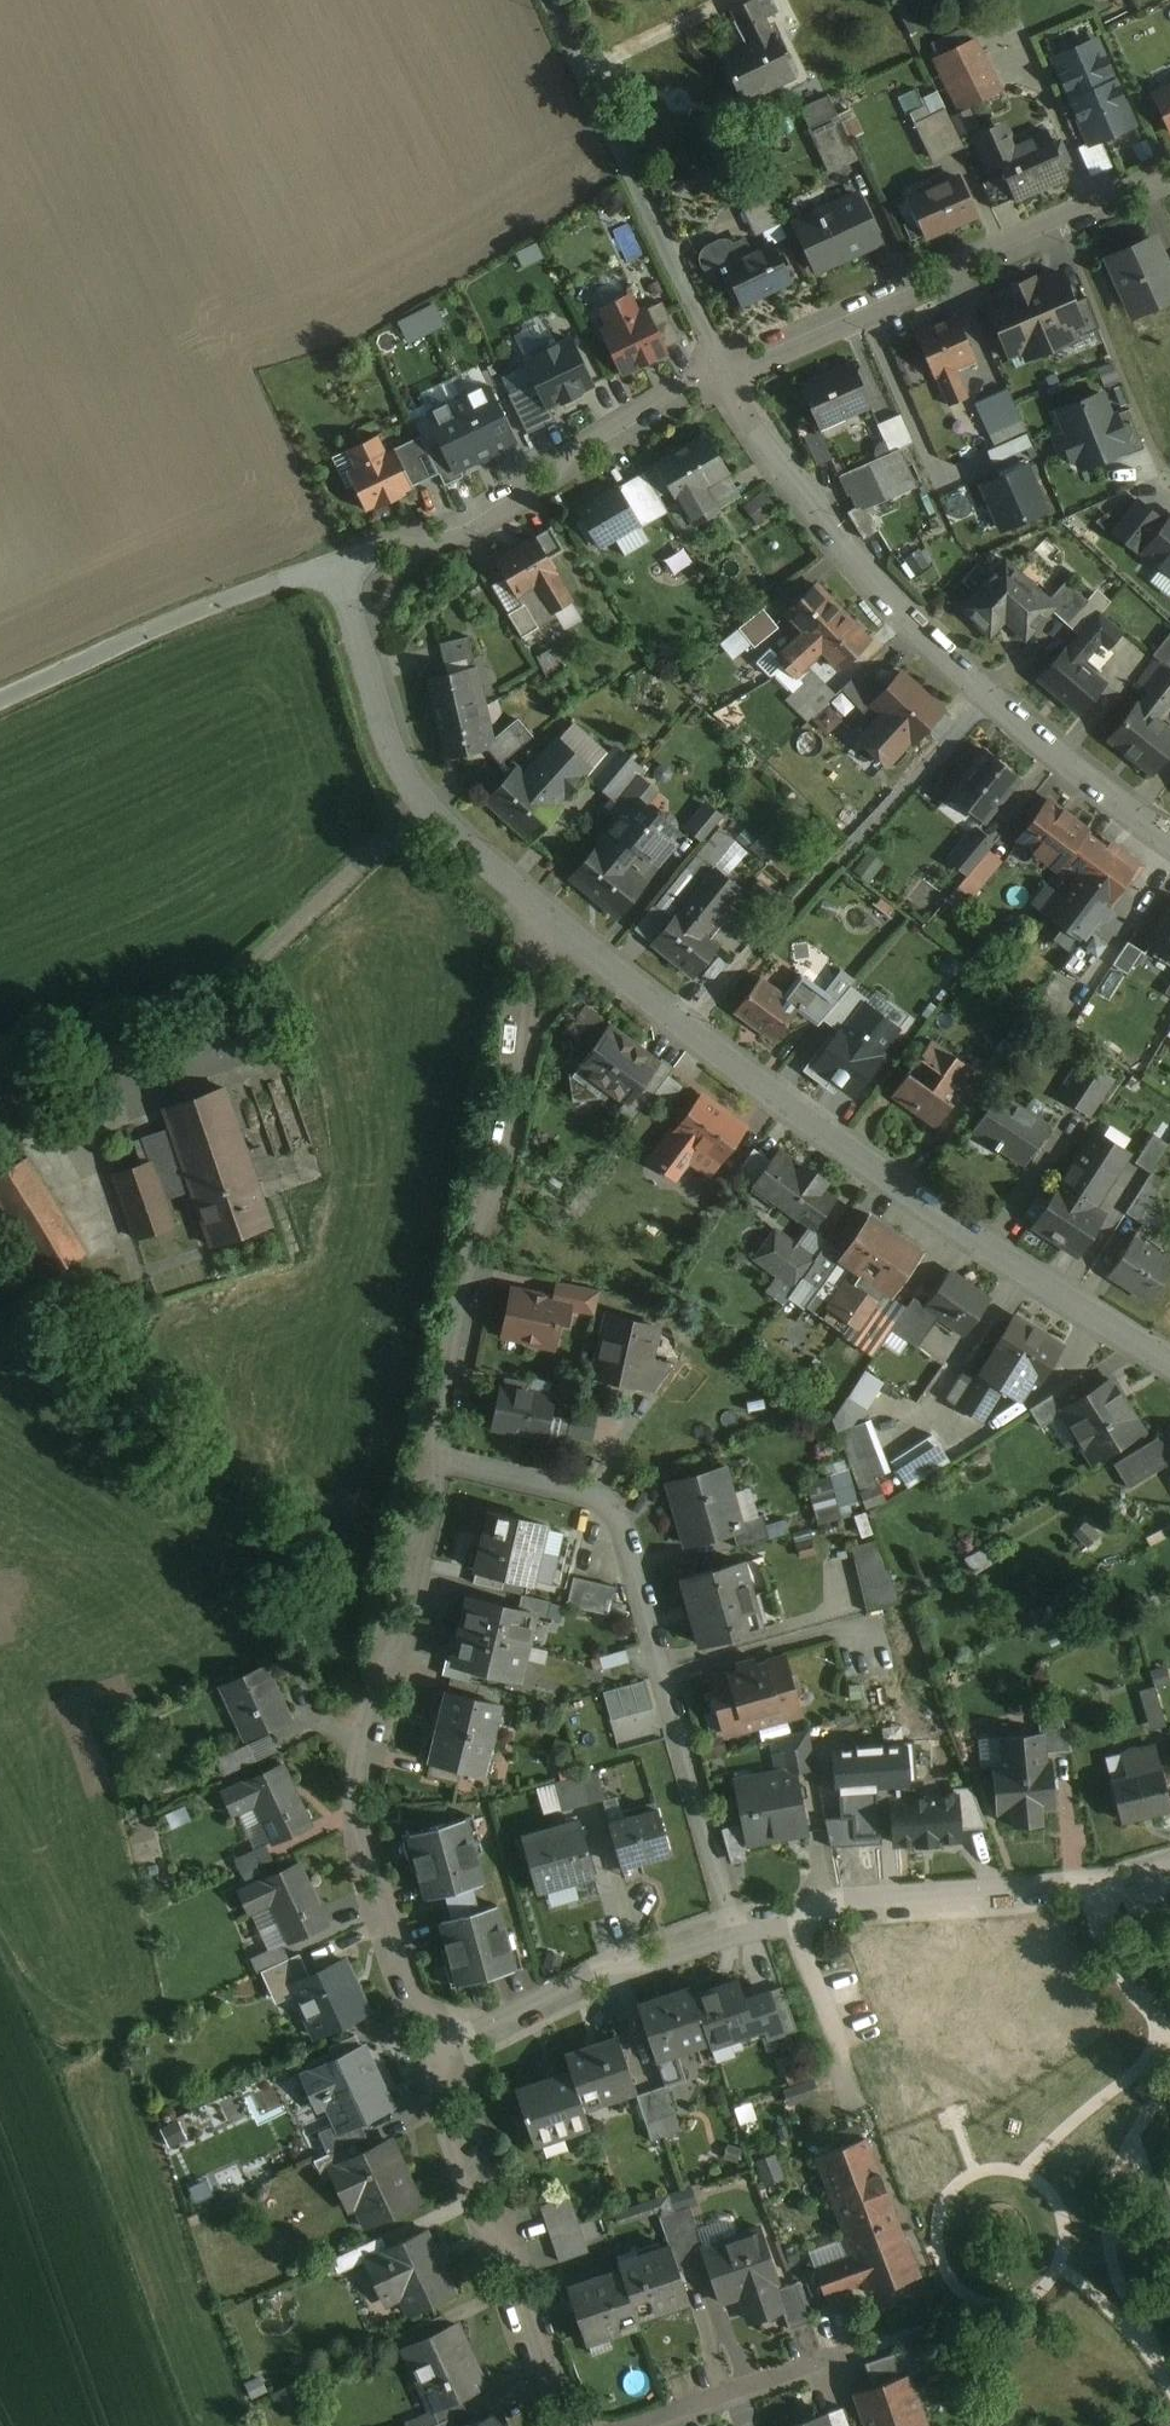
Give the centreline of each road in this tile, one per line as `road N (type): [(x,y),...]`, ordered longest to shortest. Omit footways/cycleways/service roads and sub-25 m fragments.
road 1 (residential): [(1169,1364),(1088,1319),(819,1132),(542,908)]
road 2 (residential): [(734,1927),(620,1524),(600,1501),(439,1460)]
road 3 (residential): [(439,1460),(362,1782),(364,1835),(438,2052)]
road 4 (residential): [(542,908),(492,1211),(439,1460)]
road 5 (residential): [(778,465),(912,627),(1037,737),(1169,838)]
road 6 (residential): [(1169,172),(723,370)]
road 7 (residential): [(542,908),(427,802),(387,734),(333,562)]
road 8 (residential): [(438,2052),(564,2425)]
road 9 (residential): [(723,370),(462,527),(385,547)]
road 10 (residential): [(1169,1863),(1092,1886),(792,1918)]
road 11 (residential): [(563,30),(723,370)]
road 12 (residential): [(734,1927),(621,1965),(438,2052)]
road 13 (residential): [(647,2425),(843,2356)]
road 14 (residential): [(144,634),(333,562)]
road 15 (residential): [(792,1918),(855,2110)]
road 16 (unclassified): [(0,701),(144,634)]

